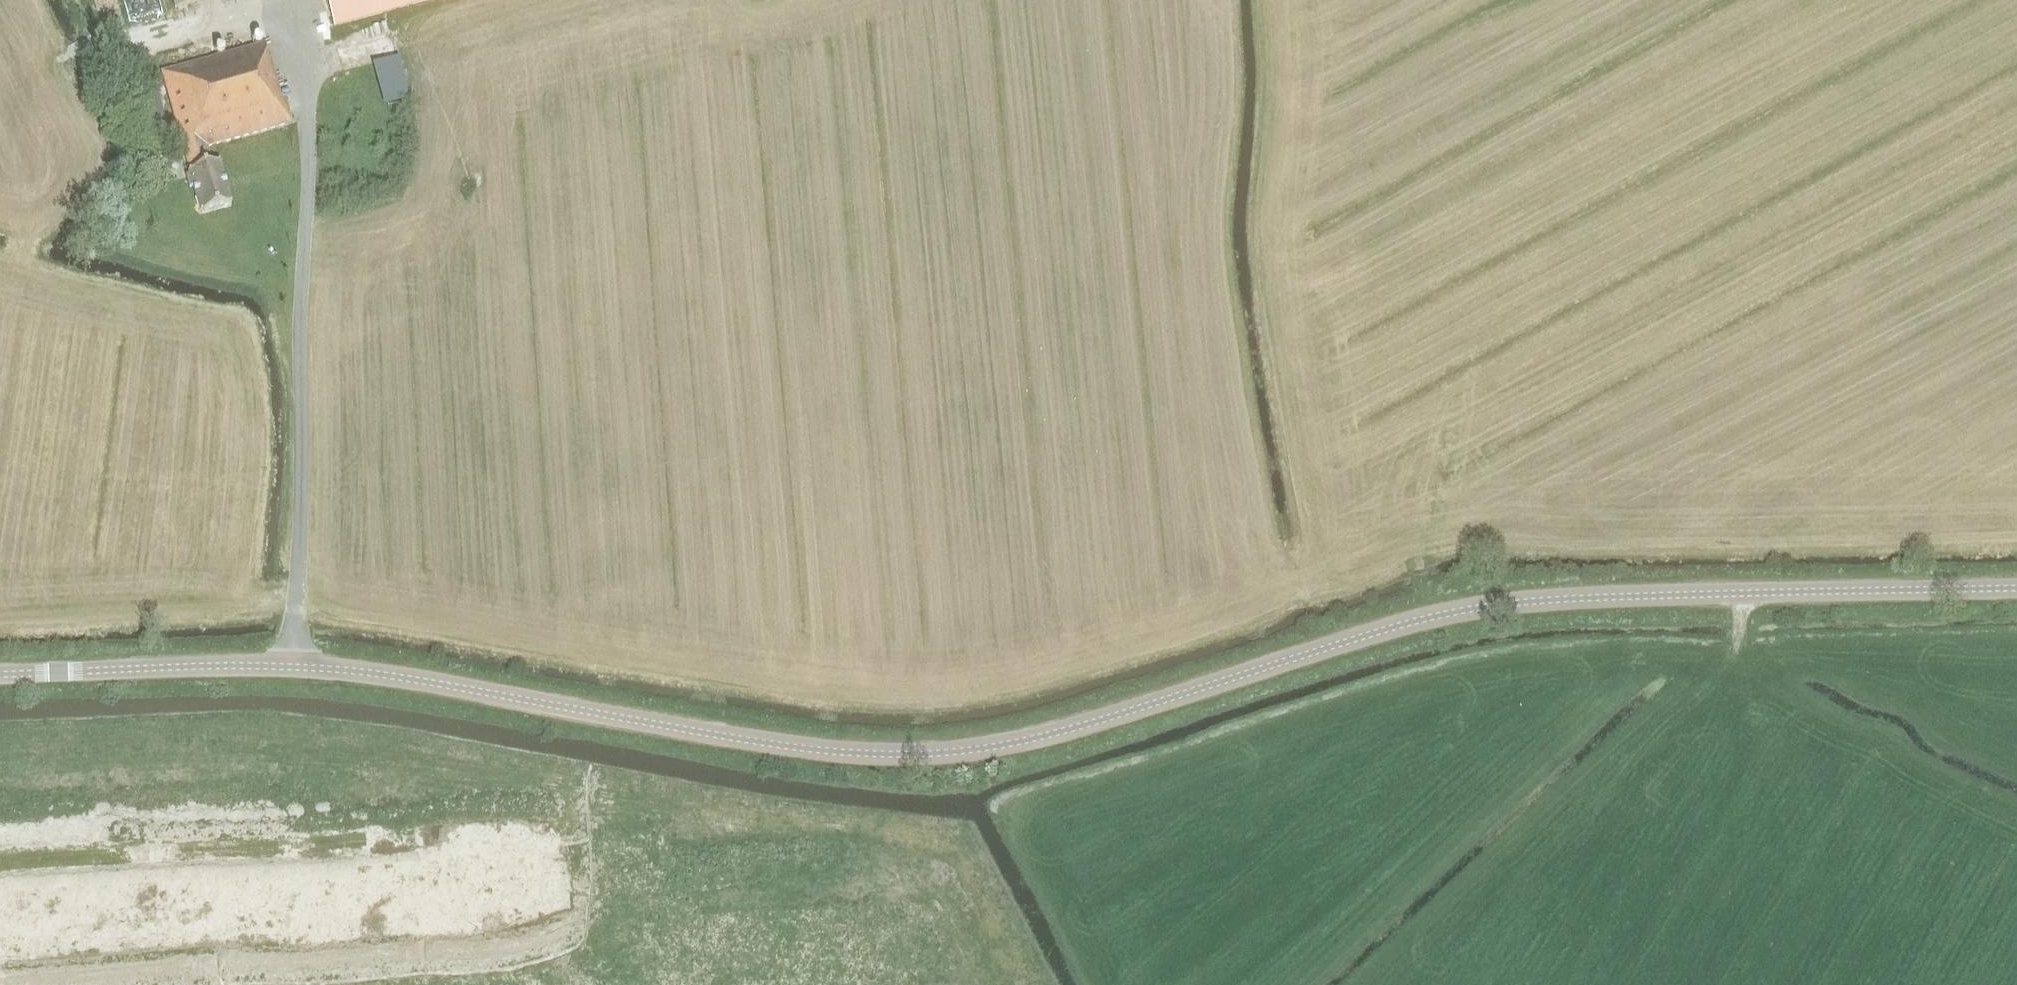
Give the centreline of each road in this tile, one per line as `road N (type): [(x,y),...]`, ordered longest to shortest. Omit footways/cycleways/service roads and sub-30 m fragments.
road 1 (tertiary): [(2016,588),(1482,606),(996,746),(916,753),(767,741),(289,664),(0,671)]

